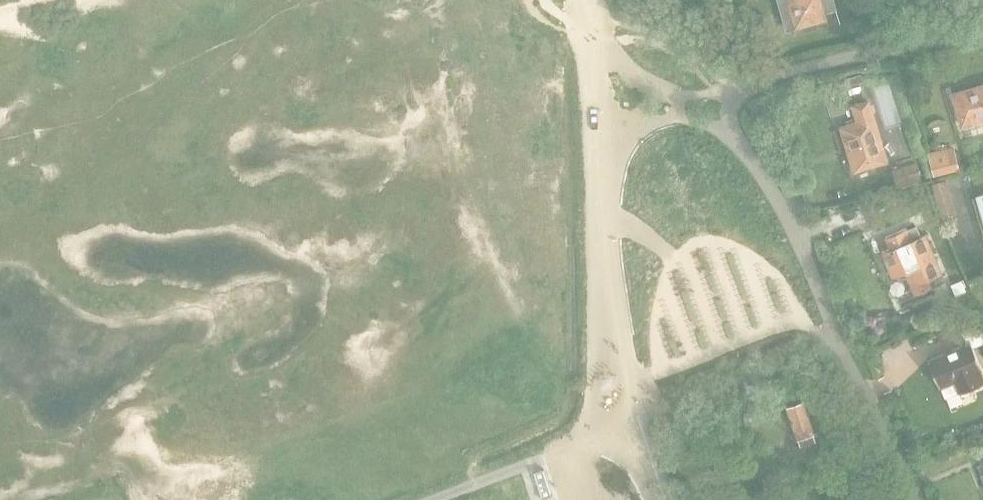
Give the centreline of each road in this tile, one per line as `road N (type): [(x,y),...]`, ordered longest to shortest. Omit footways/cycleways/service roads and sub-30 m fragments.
road 1 (residential): [(919,499),(791,226),(731,132),(732,90),(982,27)]
road 2 (residential): [(435,499),(627,425)]

